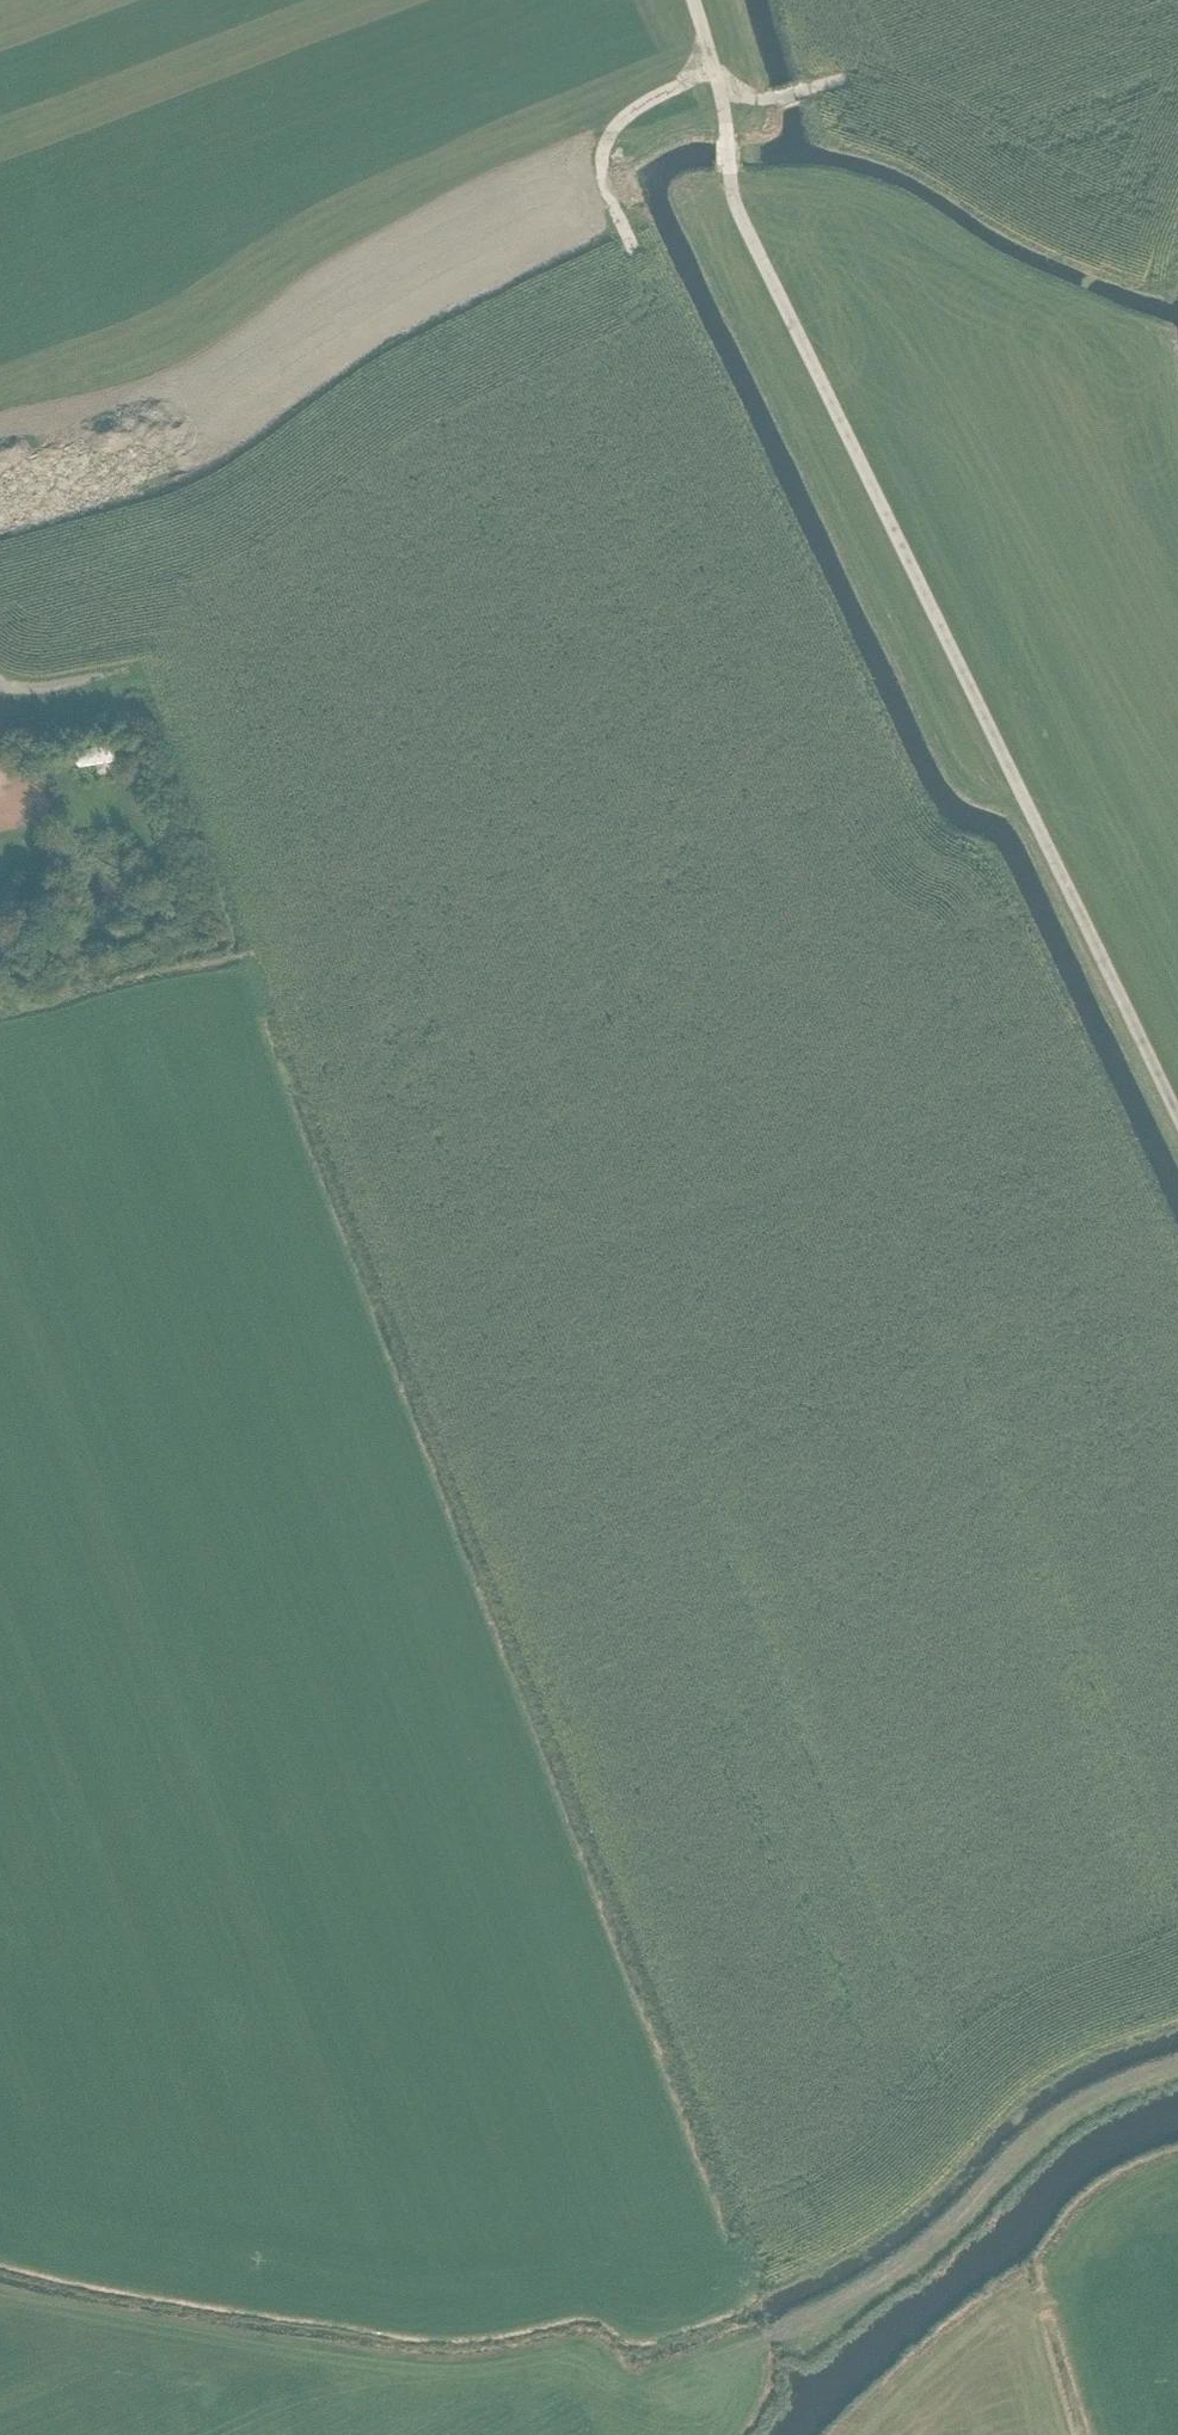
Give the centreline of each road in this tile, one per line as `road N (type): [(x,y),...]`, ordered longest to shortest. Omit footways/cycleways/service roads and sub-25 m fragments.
road 1 (unclassified): [(1177,1118),(734,201),(723,88),(695,0)]

